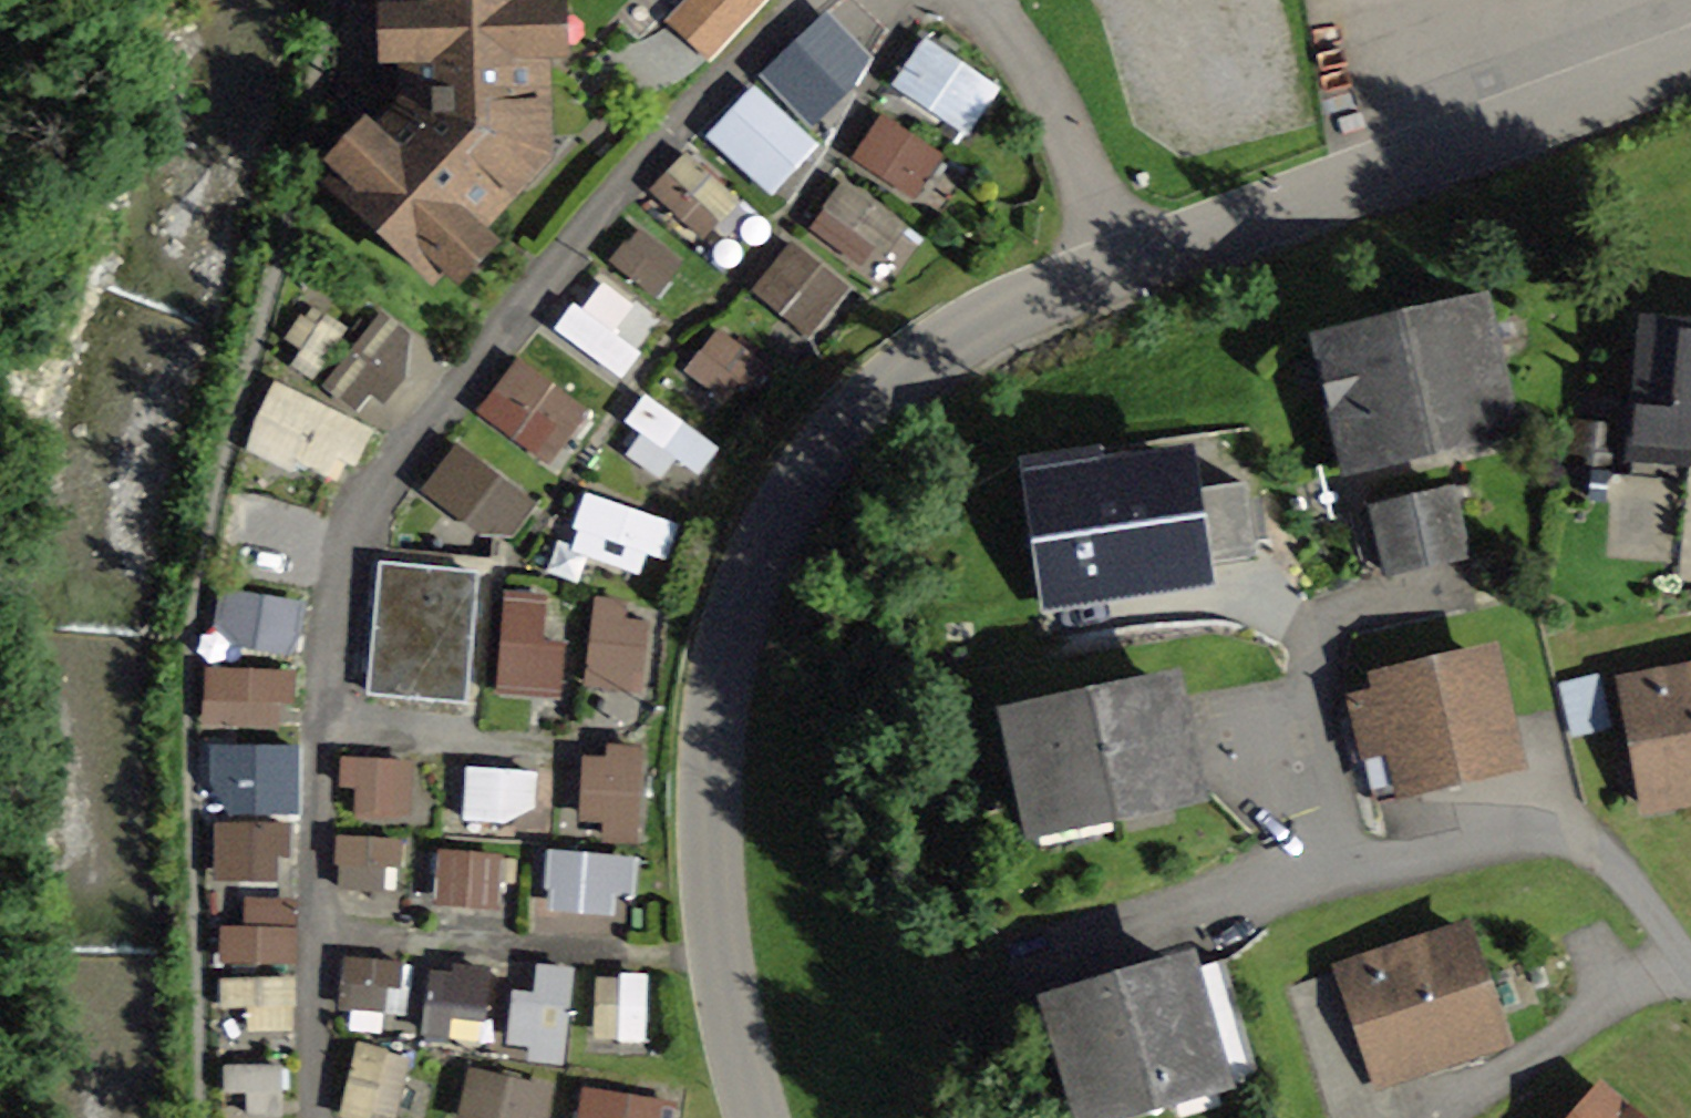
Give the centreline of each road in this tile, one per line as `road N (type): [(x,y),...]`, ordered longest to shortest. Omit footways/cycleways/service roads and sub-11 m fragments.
road 1 (unclassified): [(1125,261),(992,313),(853,412),(747,564),(703,759),(721,1007),(755,1117)]
road 2 (unclassified): [(1690,55),(1125,261)]
road 3 (residential): [(1690,966),(1636,891),(1575,836),(1538,829),(1324,868)]
road 4 (residential): [(975,0),(1008,35),(1057,110),(1125,261)]

